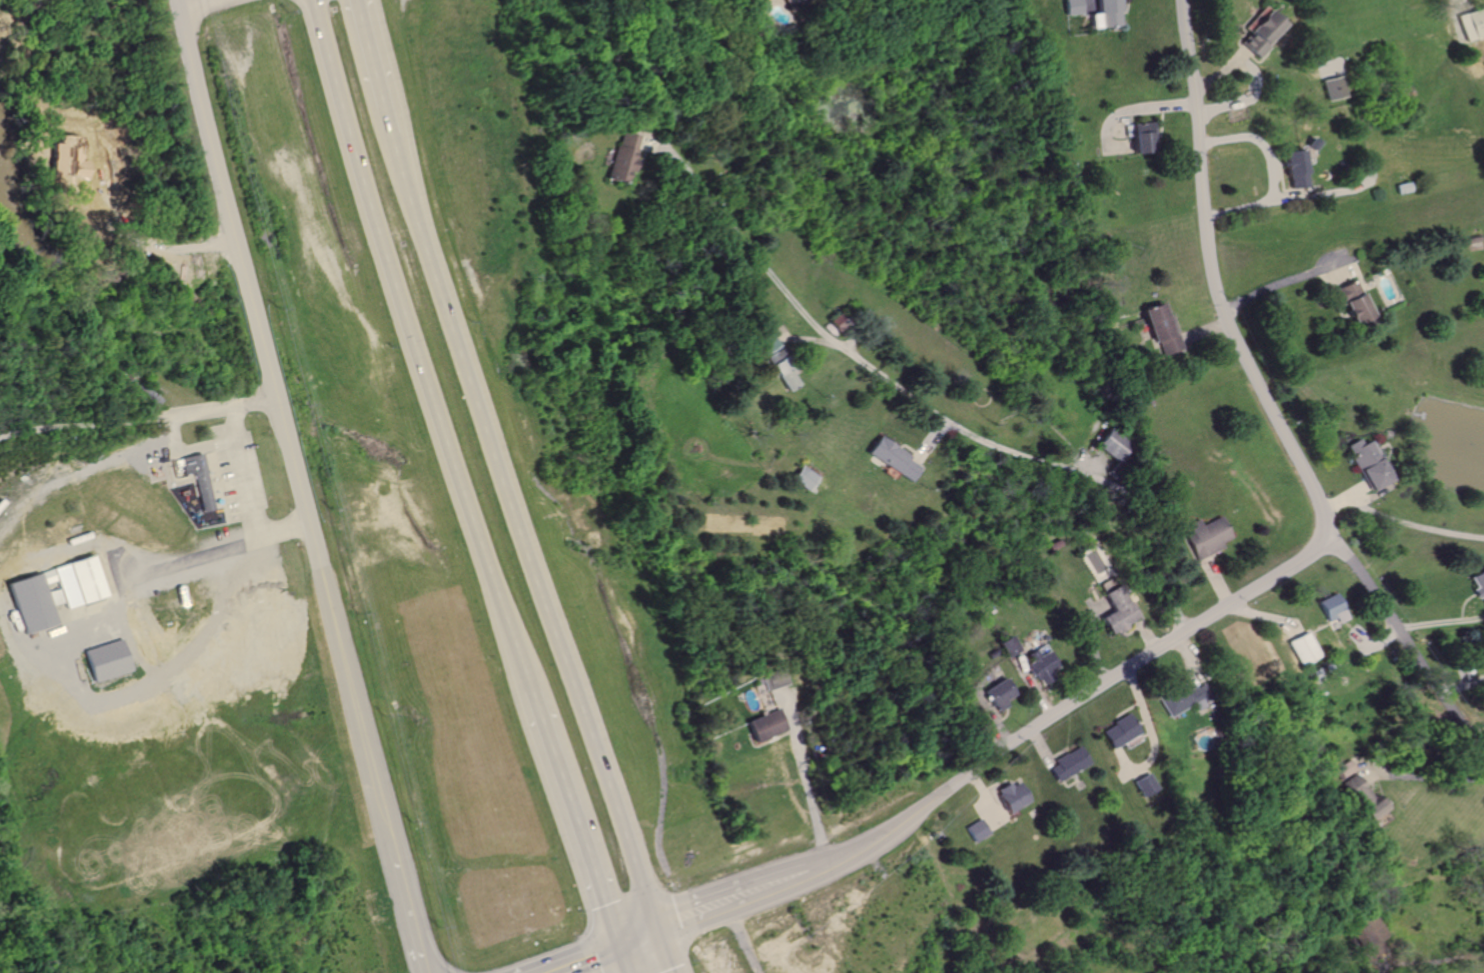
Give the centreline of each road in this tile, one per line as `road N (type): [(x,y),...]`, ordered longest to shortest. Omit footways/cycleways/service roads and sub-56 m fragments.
road 1 (residential): [(810,874),(892,830),(995,748),(1317,544),(1319,508),(1233,339),(1211,277),(1180,0)]
road 2 (residential): [(389,841),(176,0)]
road 3 (trunk): [(657,935),(546,622),(400,128)]
road 4 (trunk): [(323,0),(406,306),(526,691)]
road 5 (residential): [(828,338),(963,432),(1122,486),(1146,520),(1182,632)]
road 6 (residential): [(1319,537),(1344,552),(1483,753)]
road 7 (trunk): [(526,691),(618,948)]
road 8 (residential): [(657,935),(810,874)]
road 9 (residential): [(423,972),(389,841)]
road 10 (trunk): [(400,128),(365,0)]

